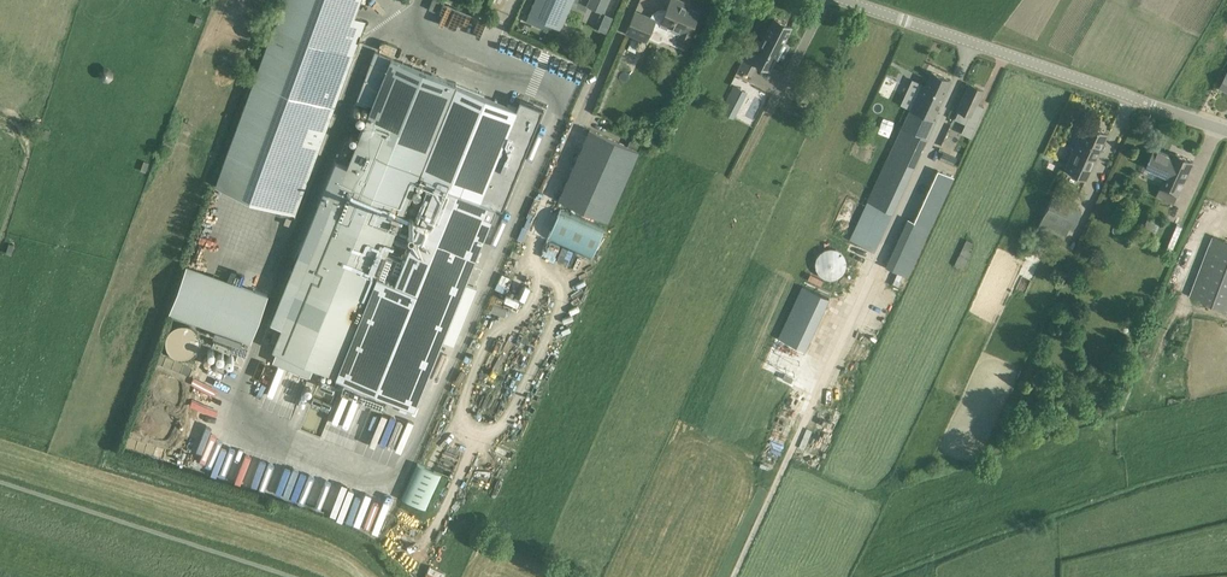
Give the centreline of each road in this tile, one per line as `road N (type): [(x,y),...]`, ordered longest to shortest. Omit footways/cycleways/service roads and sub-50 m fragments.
road 1 (unclassified): [(1226,132),(838,0)]

